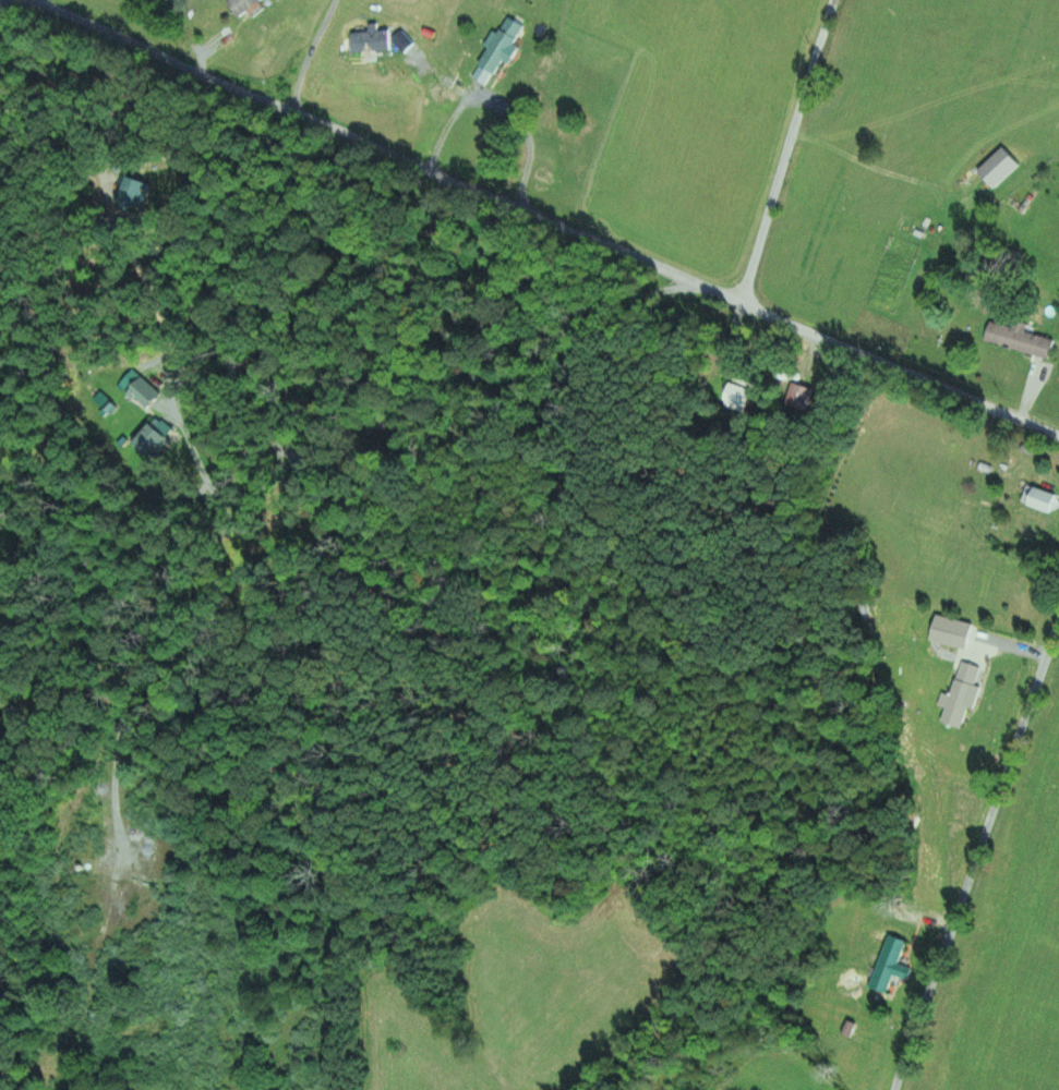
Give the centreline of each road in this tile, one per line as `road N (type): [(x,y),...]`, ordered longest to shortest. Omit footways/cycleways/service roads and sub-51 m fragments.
road 1 (residential): [(1058,437),(744,305),(670,265),(557,226),(455,172),(373,147),(29,0)]
road 2 (residential): [(902,1089),(1058,624)]
road 3 (residential): [(744,305),(830,0)]

